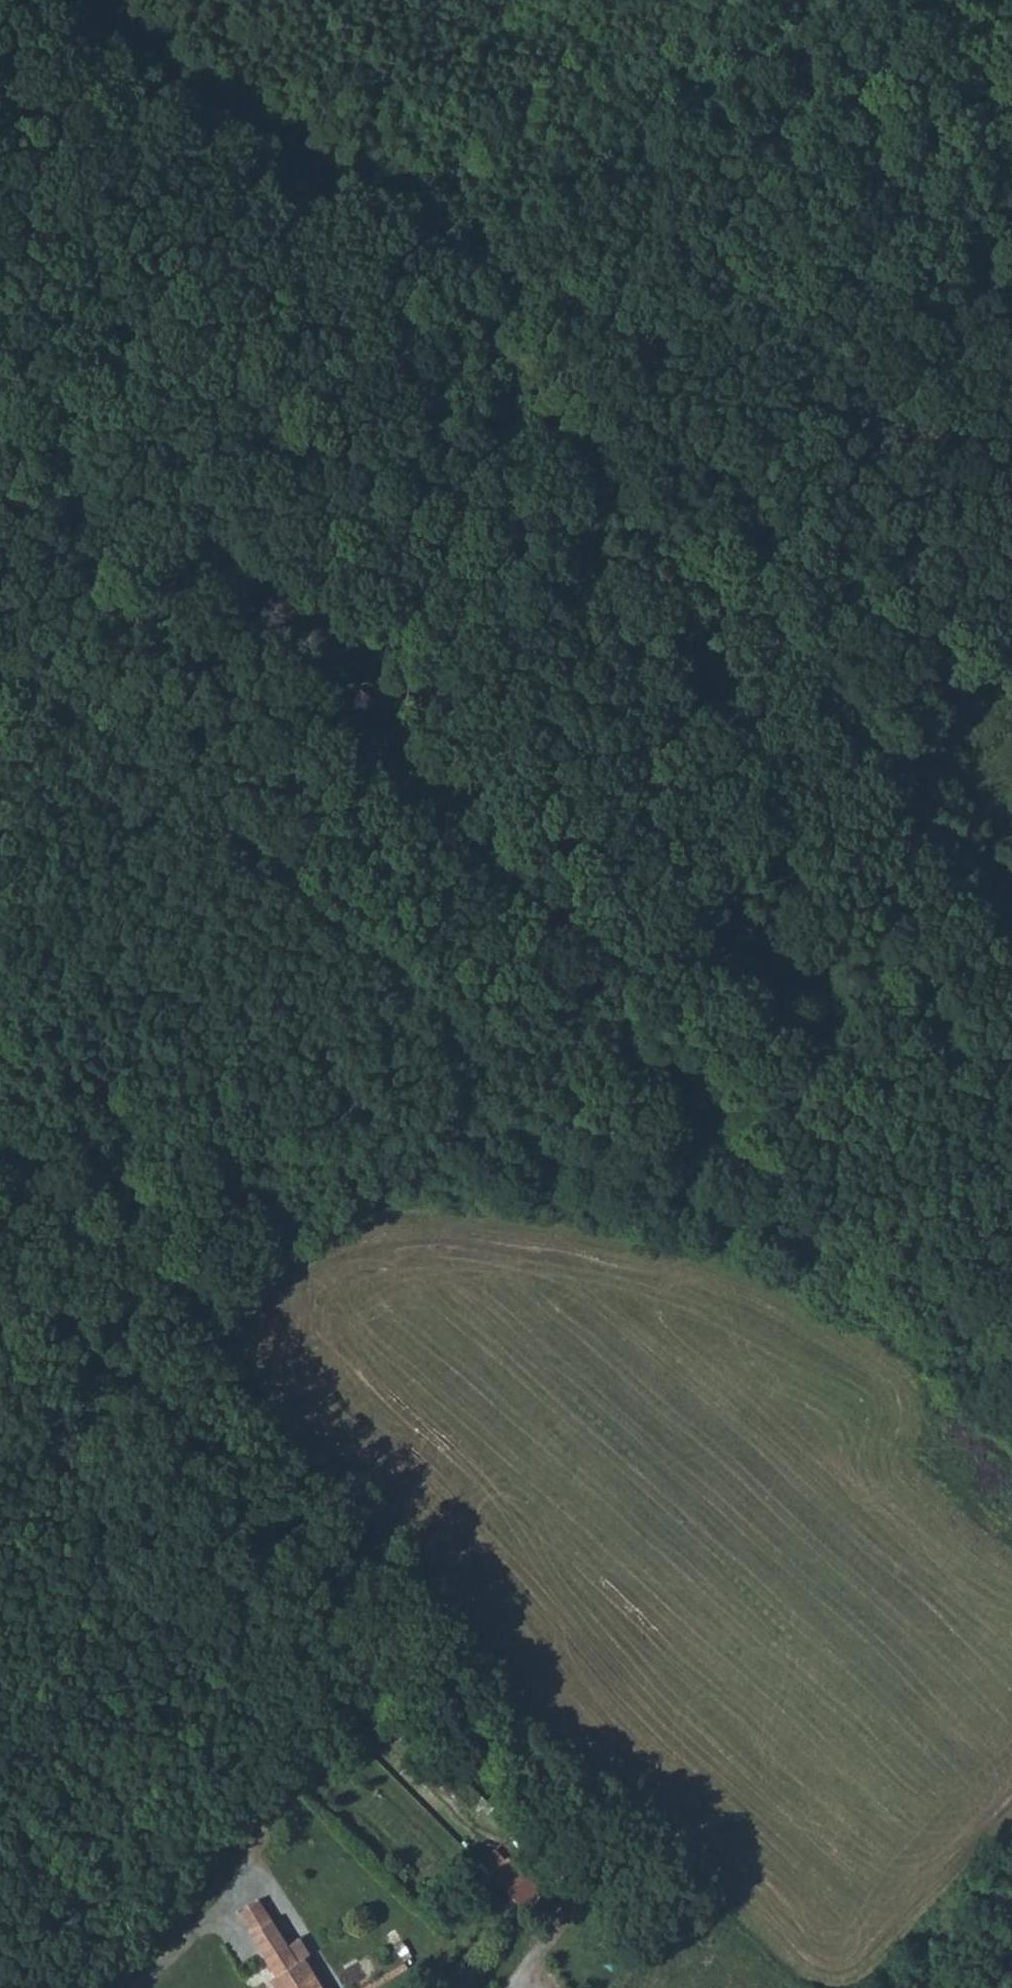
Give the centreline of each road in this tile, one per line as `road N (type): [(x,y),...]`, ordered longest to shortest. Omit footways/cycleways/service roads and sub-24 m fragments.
road 1 (track): [(909,699),(734,579),(432,274),(152,109),(34,0)]

